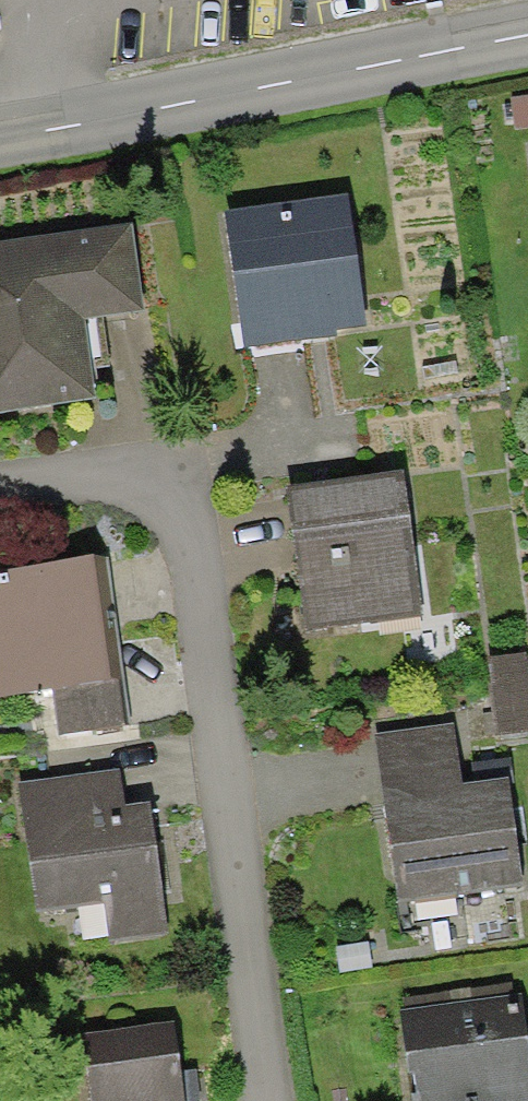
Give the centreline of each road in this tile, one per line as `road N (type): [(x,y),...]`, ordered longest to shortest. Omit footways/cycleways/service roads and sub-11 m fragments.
road 1 (residential): [(272,1100),(190,515),(168,482),(113,471),(0,489)]
road 2 (tertiary): [(0,140),(527,38)]

